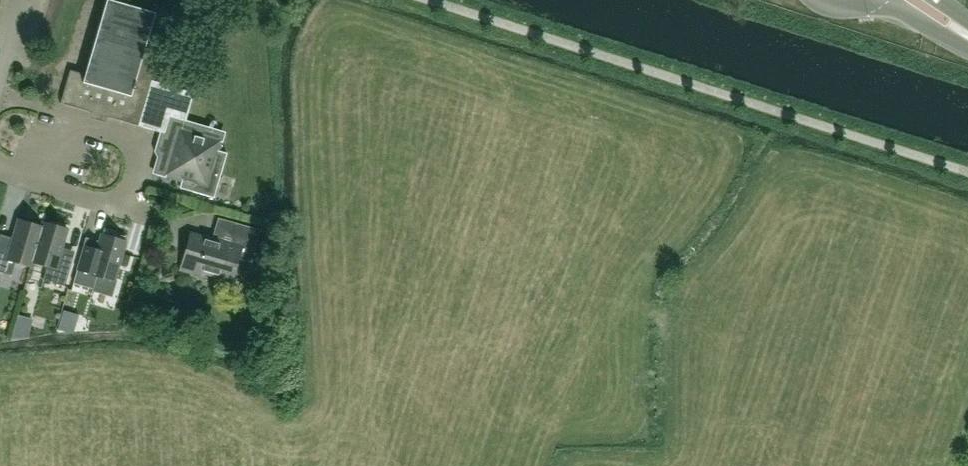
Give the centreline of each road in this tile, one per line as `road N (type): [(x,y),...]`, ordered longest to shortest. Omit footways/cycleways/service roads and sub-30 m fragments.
road 1 (residential): [(0,95),(132,135),(143,154),(131,194),(106,203),(0,172)]

